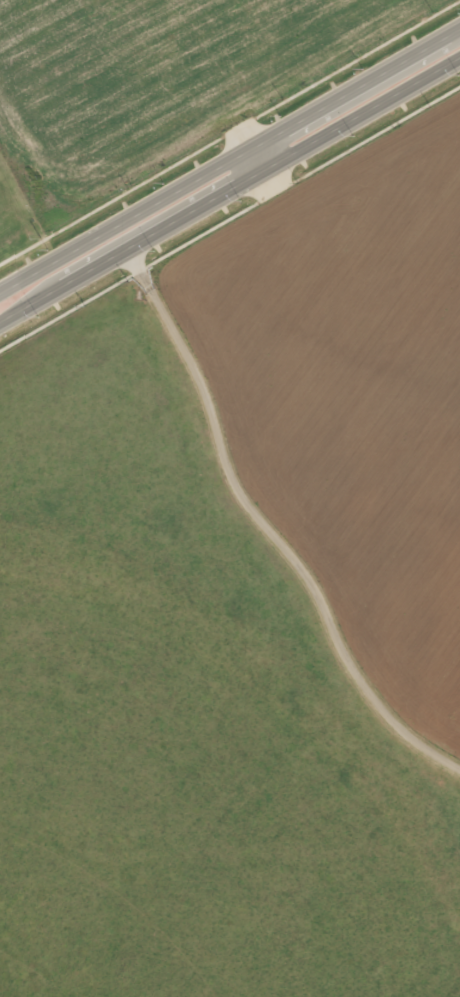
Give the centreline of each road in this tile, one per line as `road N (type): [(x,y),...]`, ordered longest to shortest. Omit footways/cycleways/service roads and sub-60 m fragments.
road 1 (primary): [(459,26),(0,292)]
road 2 (primary): [(0,320),(459,55)]

